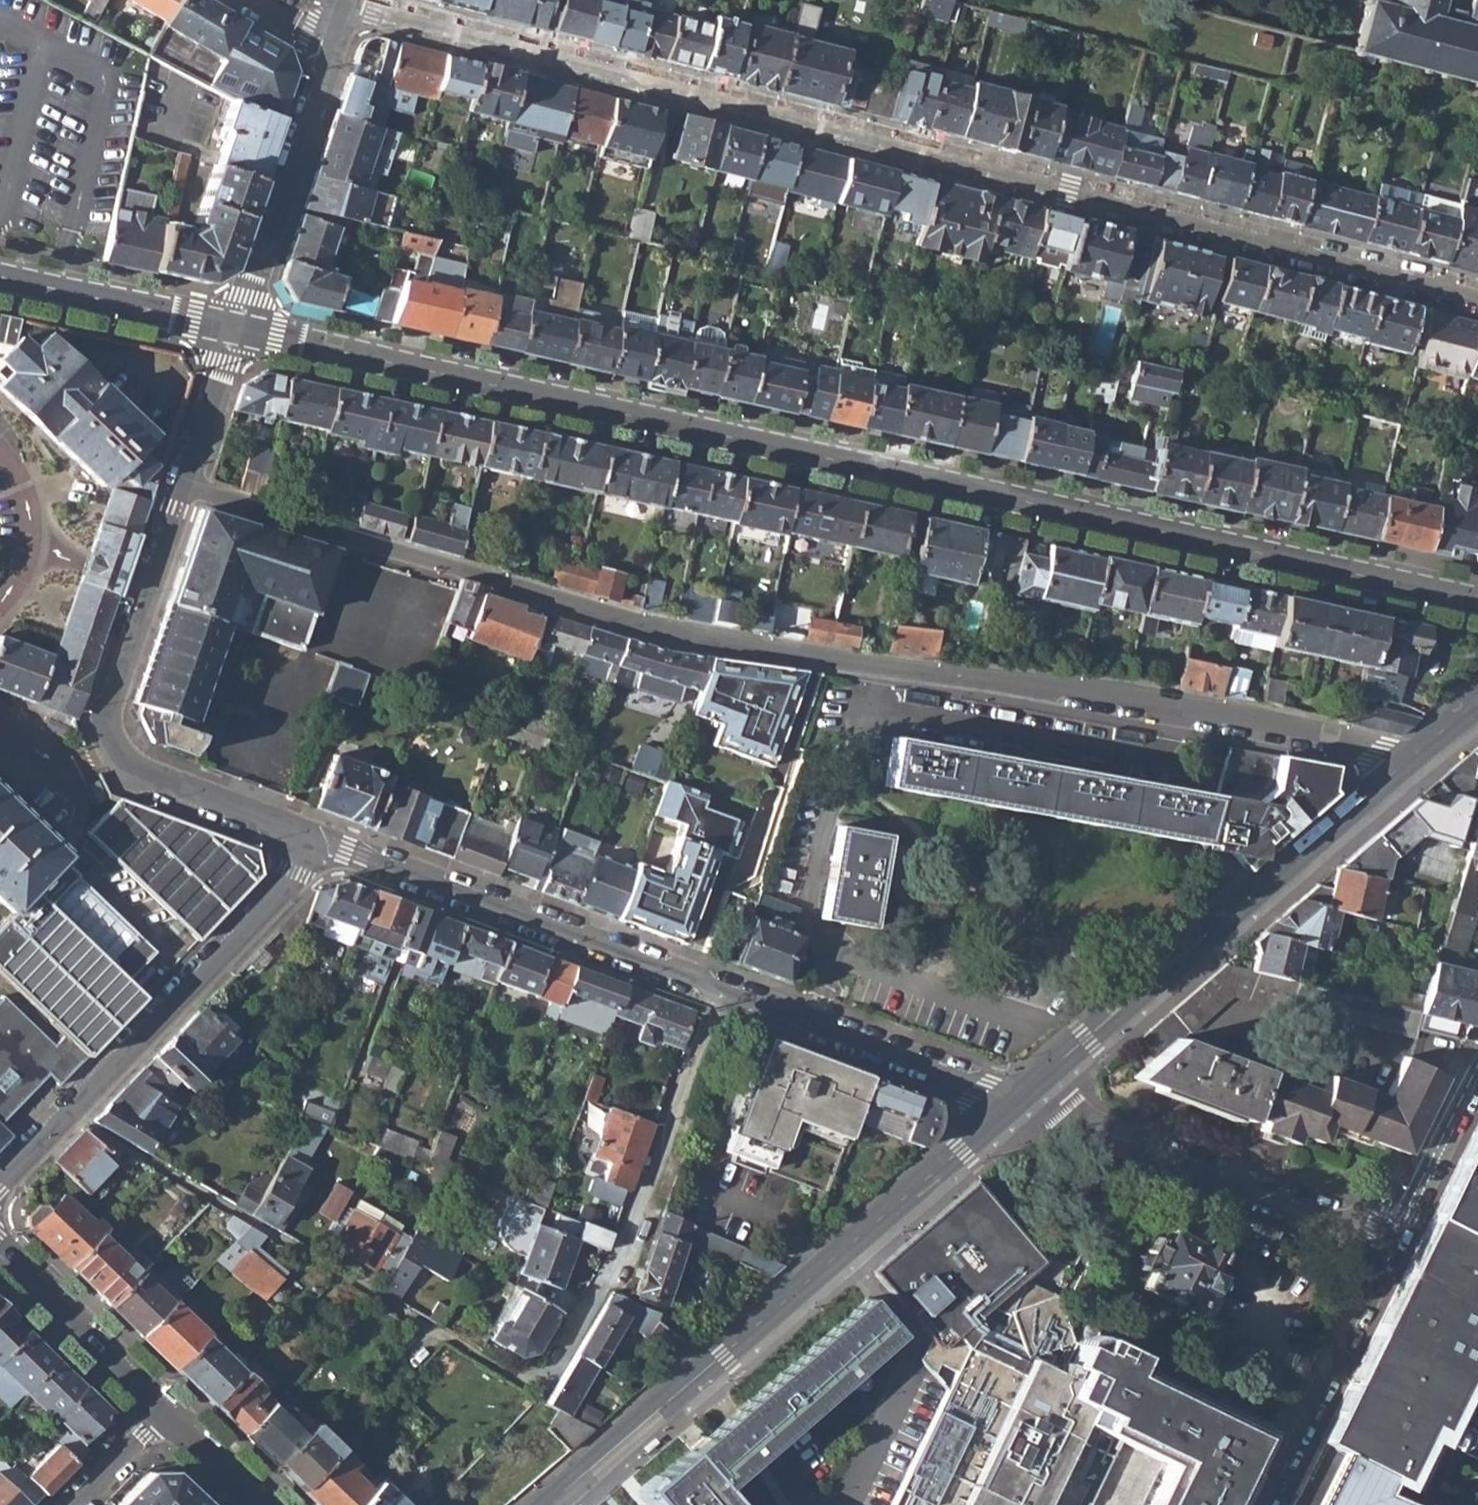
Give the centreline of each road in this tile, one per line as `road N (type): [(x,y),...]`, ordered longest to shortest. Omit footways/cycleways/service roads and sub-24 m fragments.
road 1 (tertiary): [(234,330),(1477,605)]
road 2 (residential): [(178,485),(649,627),(1087,688),(1338,739),(1379,753),(1400,772)]
road 3 (residential): [(1477,297),(354,0)]
road 4 (tertiary): [(1020,1102),(550,1504)]
road 5 (unclassified): [(550,1371),(512,1376),(67,1111)]
road 6 (tertiary): [(1400,772),(1020,1102)]
road 7 (residential): [(178,485),(111,690),(111,737),(136,767),(305,835)]
road 8 (residential): [(712,984),(305,835)]
road 9 (residential): [(550,1371),(639,1213),(712,984)]
road 10 (residential): [(1020,1102),(1394,1241)]
road 11 (residential): [(305,835),(300,870),(67,1111)]
road 12 (residential): [(1020,1102),(712,984)]
road 13 (residential): [(332,43),(234,330)]
road 14 (residential): [(1394,1241),(1257,1504)]
road 15 (residential): [(166,1414),(0,1254)]
road 16 (residential): [(1477,1076),(1394,1241)]
road 17 (tertiary): [(65,295),(234,330)]
road 18 (residential): [(234,330),(178,485)]
road 19 (residential): [(260,1504),(166,1414)]
road 20 (residential): [(166,1414),(76,1504)]

